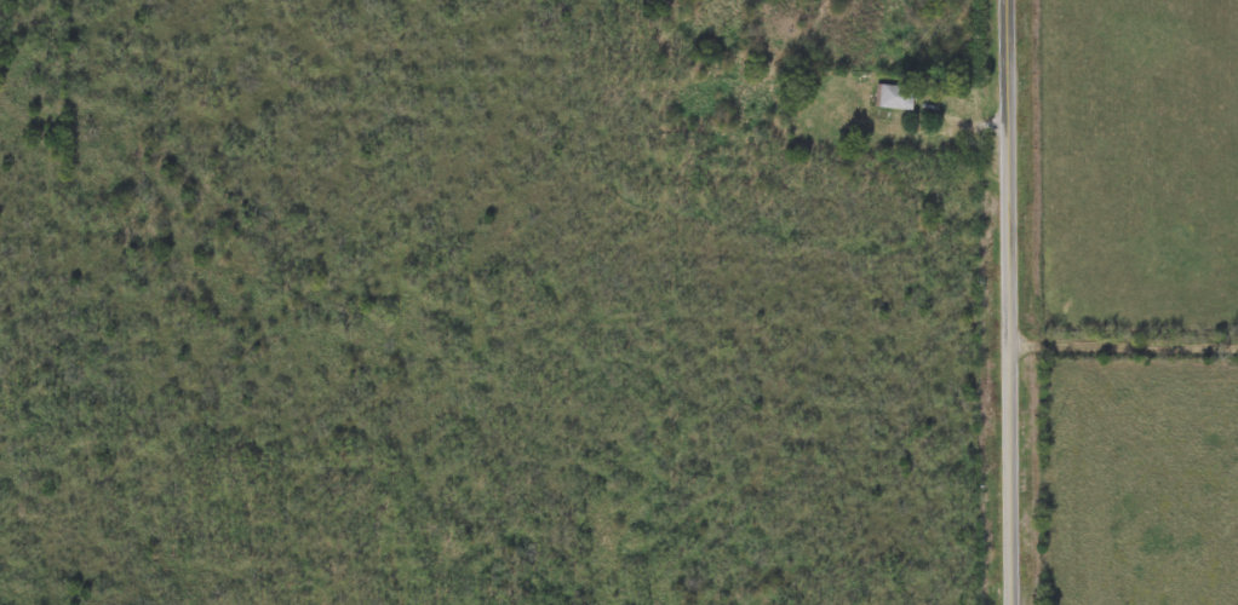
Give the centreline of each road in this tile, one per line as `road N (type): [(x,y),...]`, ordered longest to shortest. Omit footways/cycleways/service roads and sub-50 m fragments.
road 1 (secondary): [(1007,0),(1011,604)]
road 2 (residential): [(1009,345),(1237,344)]

